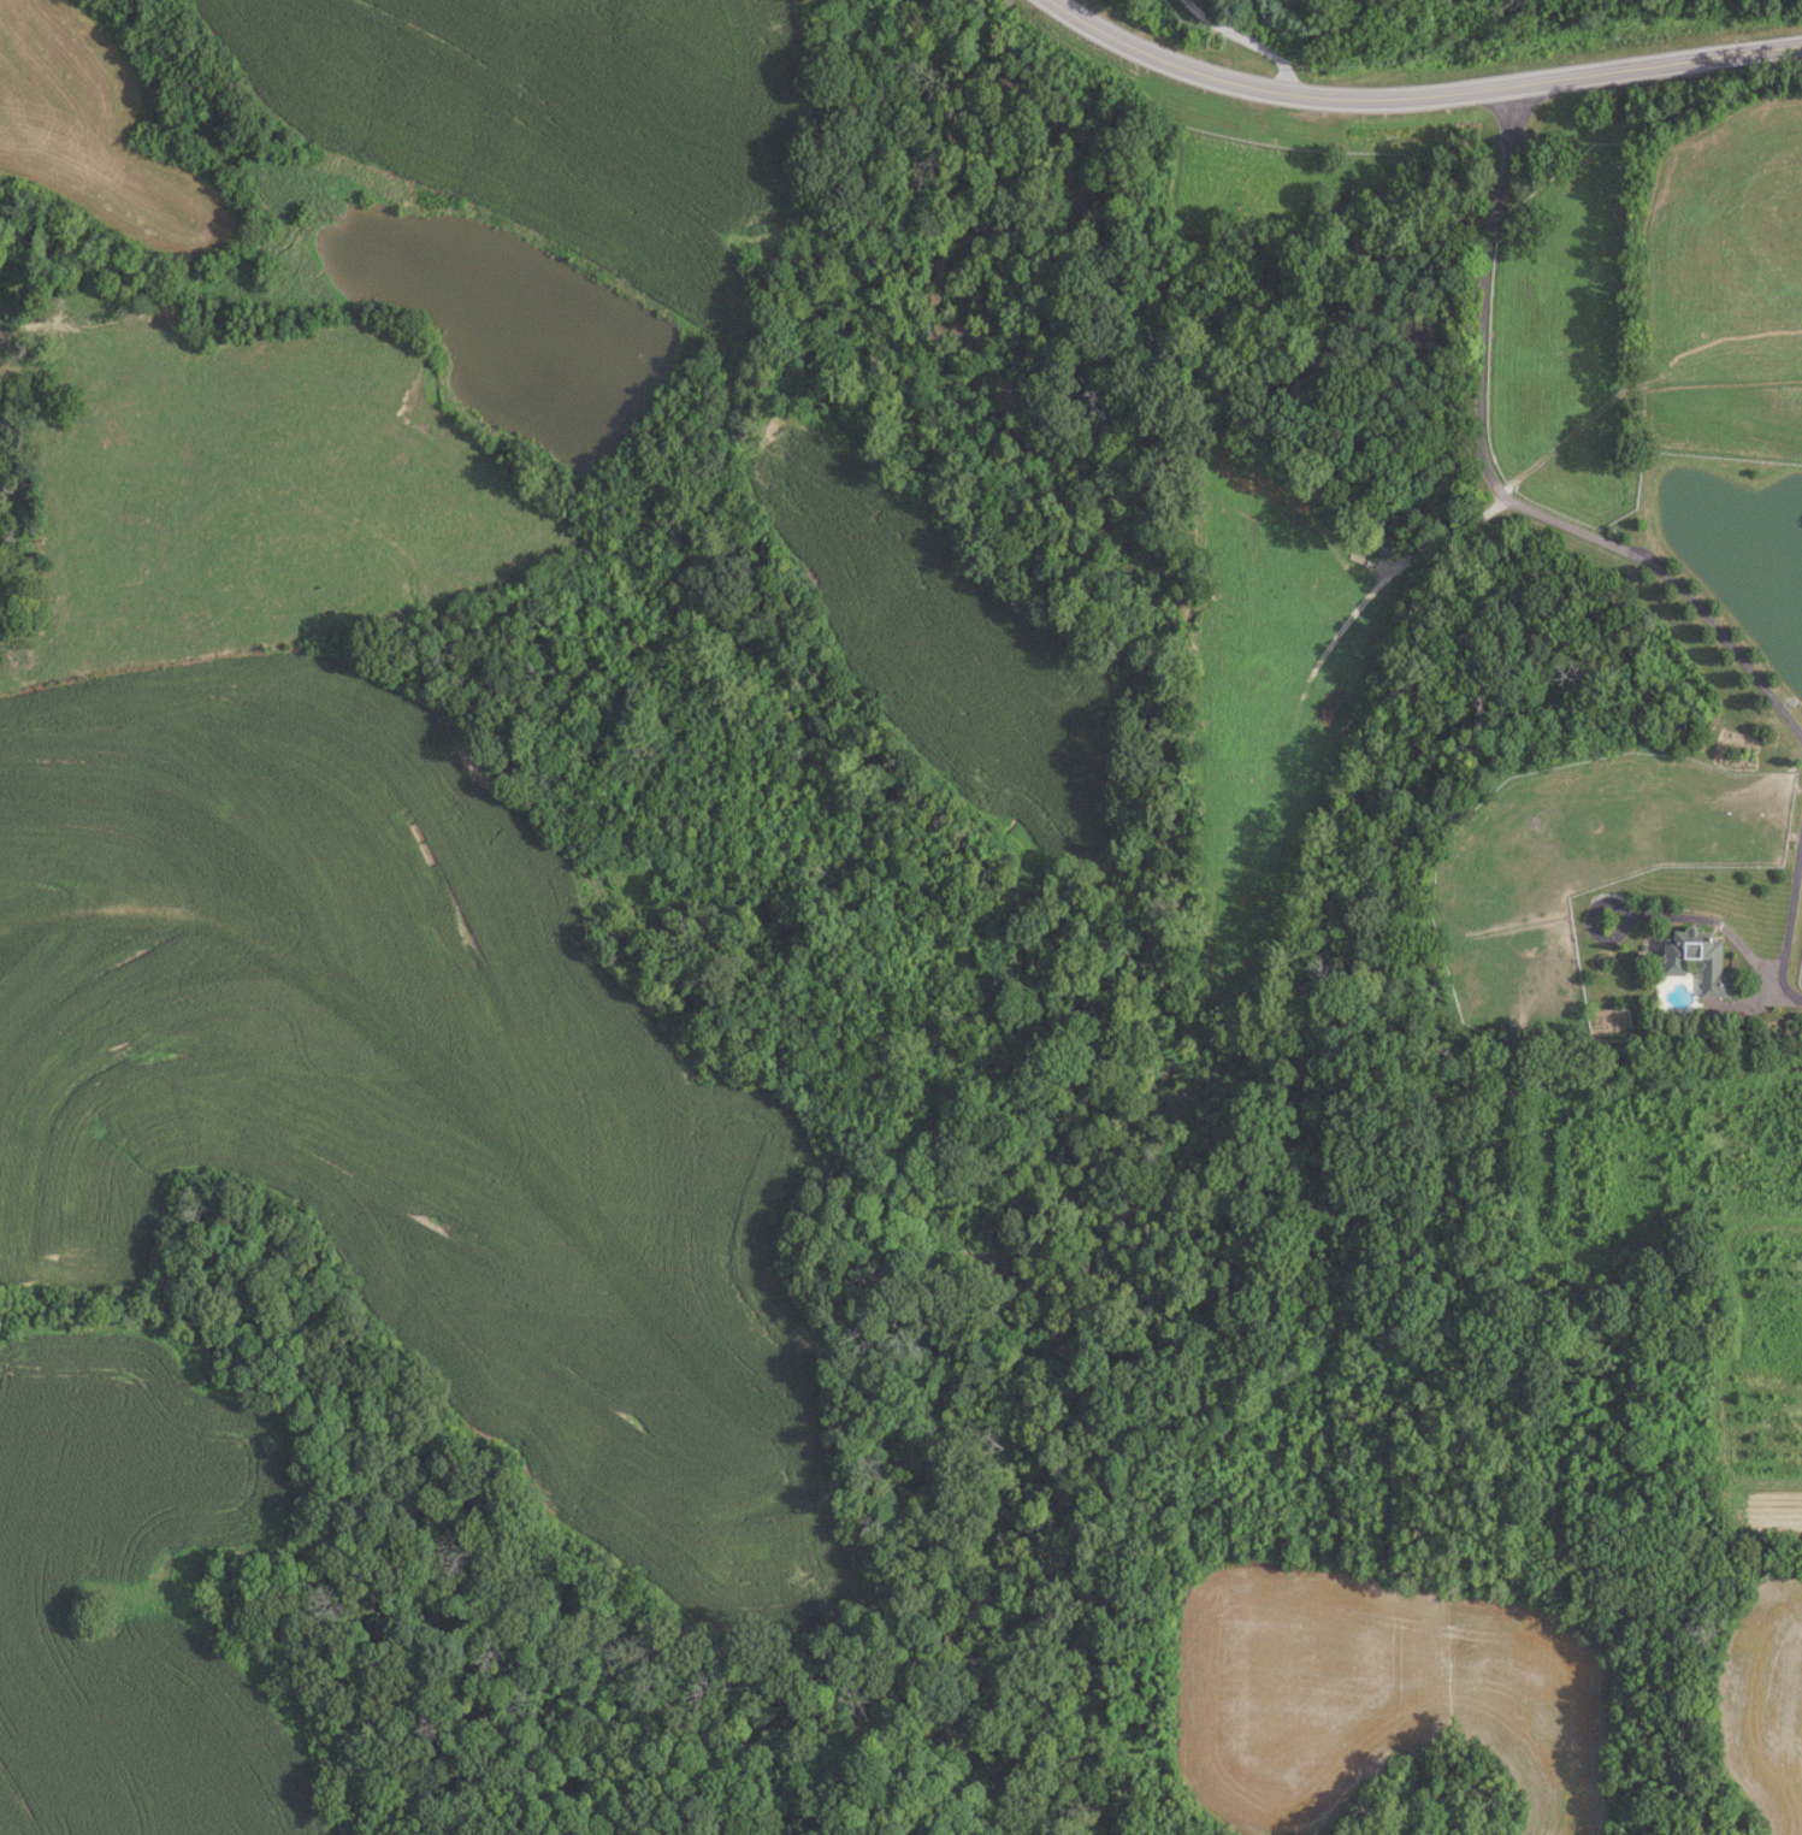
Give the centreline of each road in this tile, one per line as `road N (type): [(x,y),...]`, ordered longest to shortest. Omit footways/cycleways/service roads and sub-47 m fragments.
road 1 (primary): [(1800,45),(1432,96),(1317,98),(1180,65),(1052,0)]

